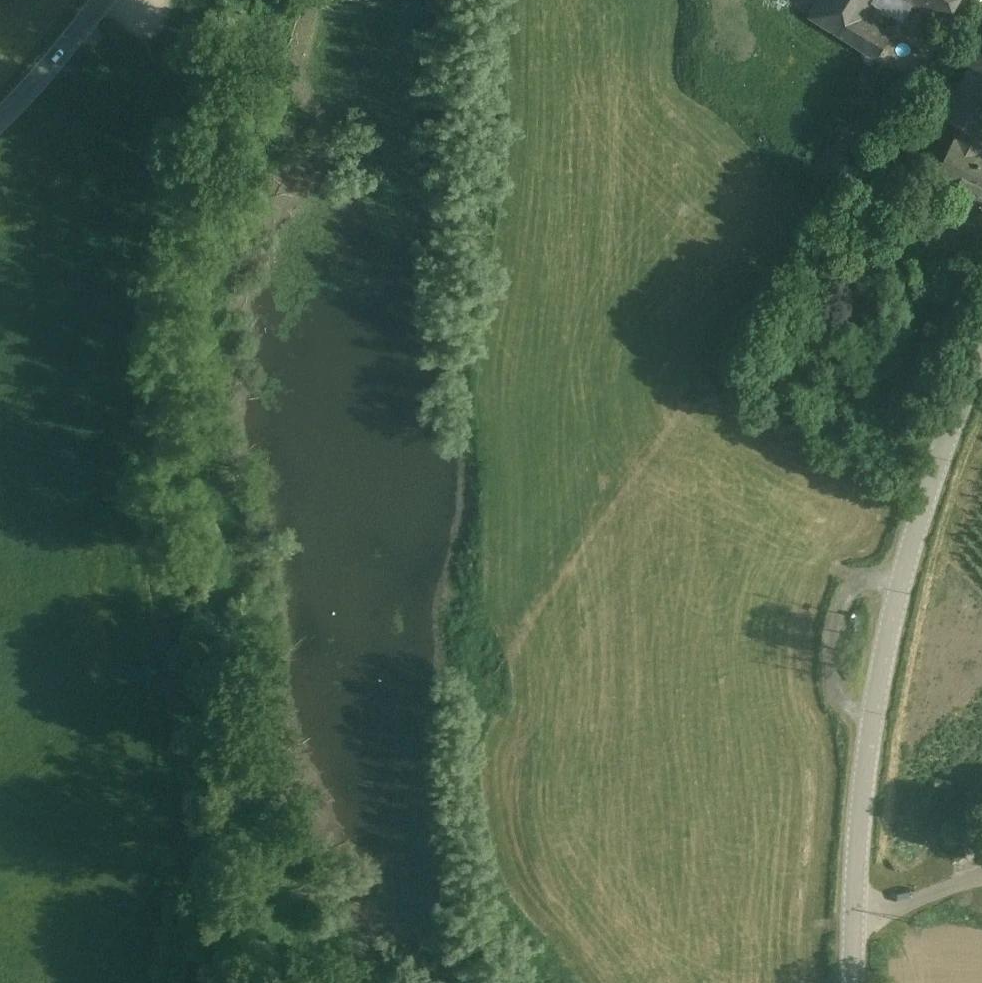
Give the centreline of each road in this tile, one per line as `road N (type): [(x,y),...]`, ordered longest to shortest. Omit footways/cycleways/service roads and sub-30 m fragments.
road 1 (unclassified): [(981,362),(937,464),(890,630),(865,793),(854,982)]
road 2 (tertiary): [(0,121),(104,0)]

